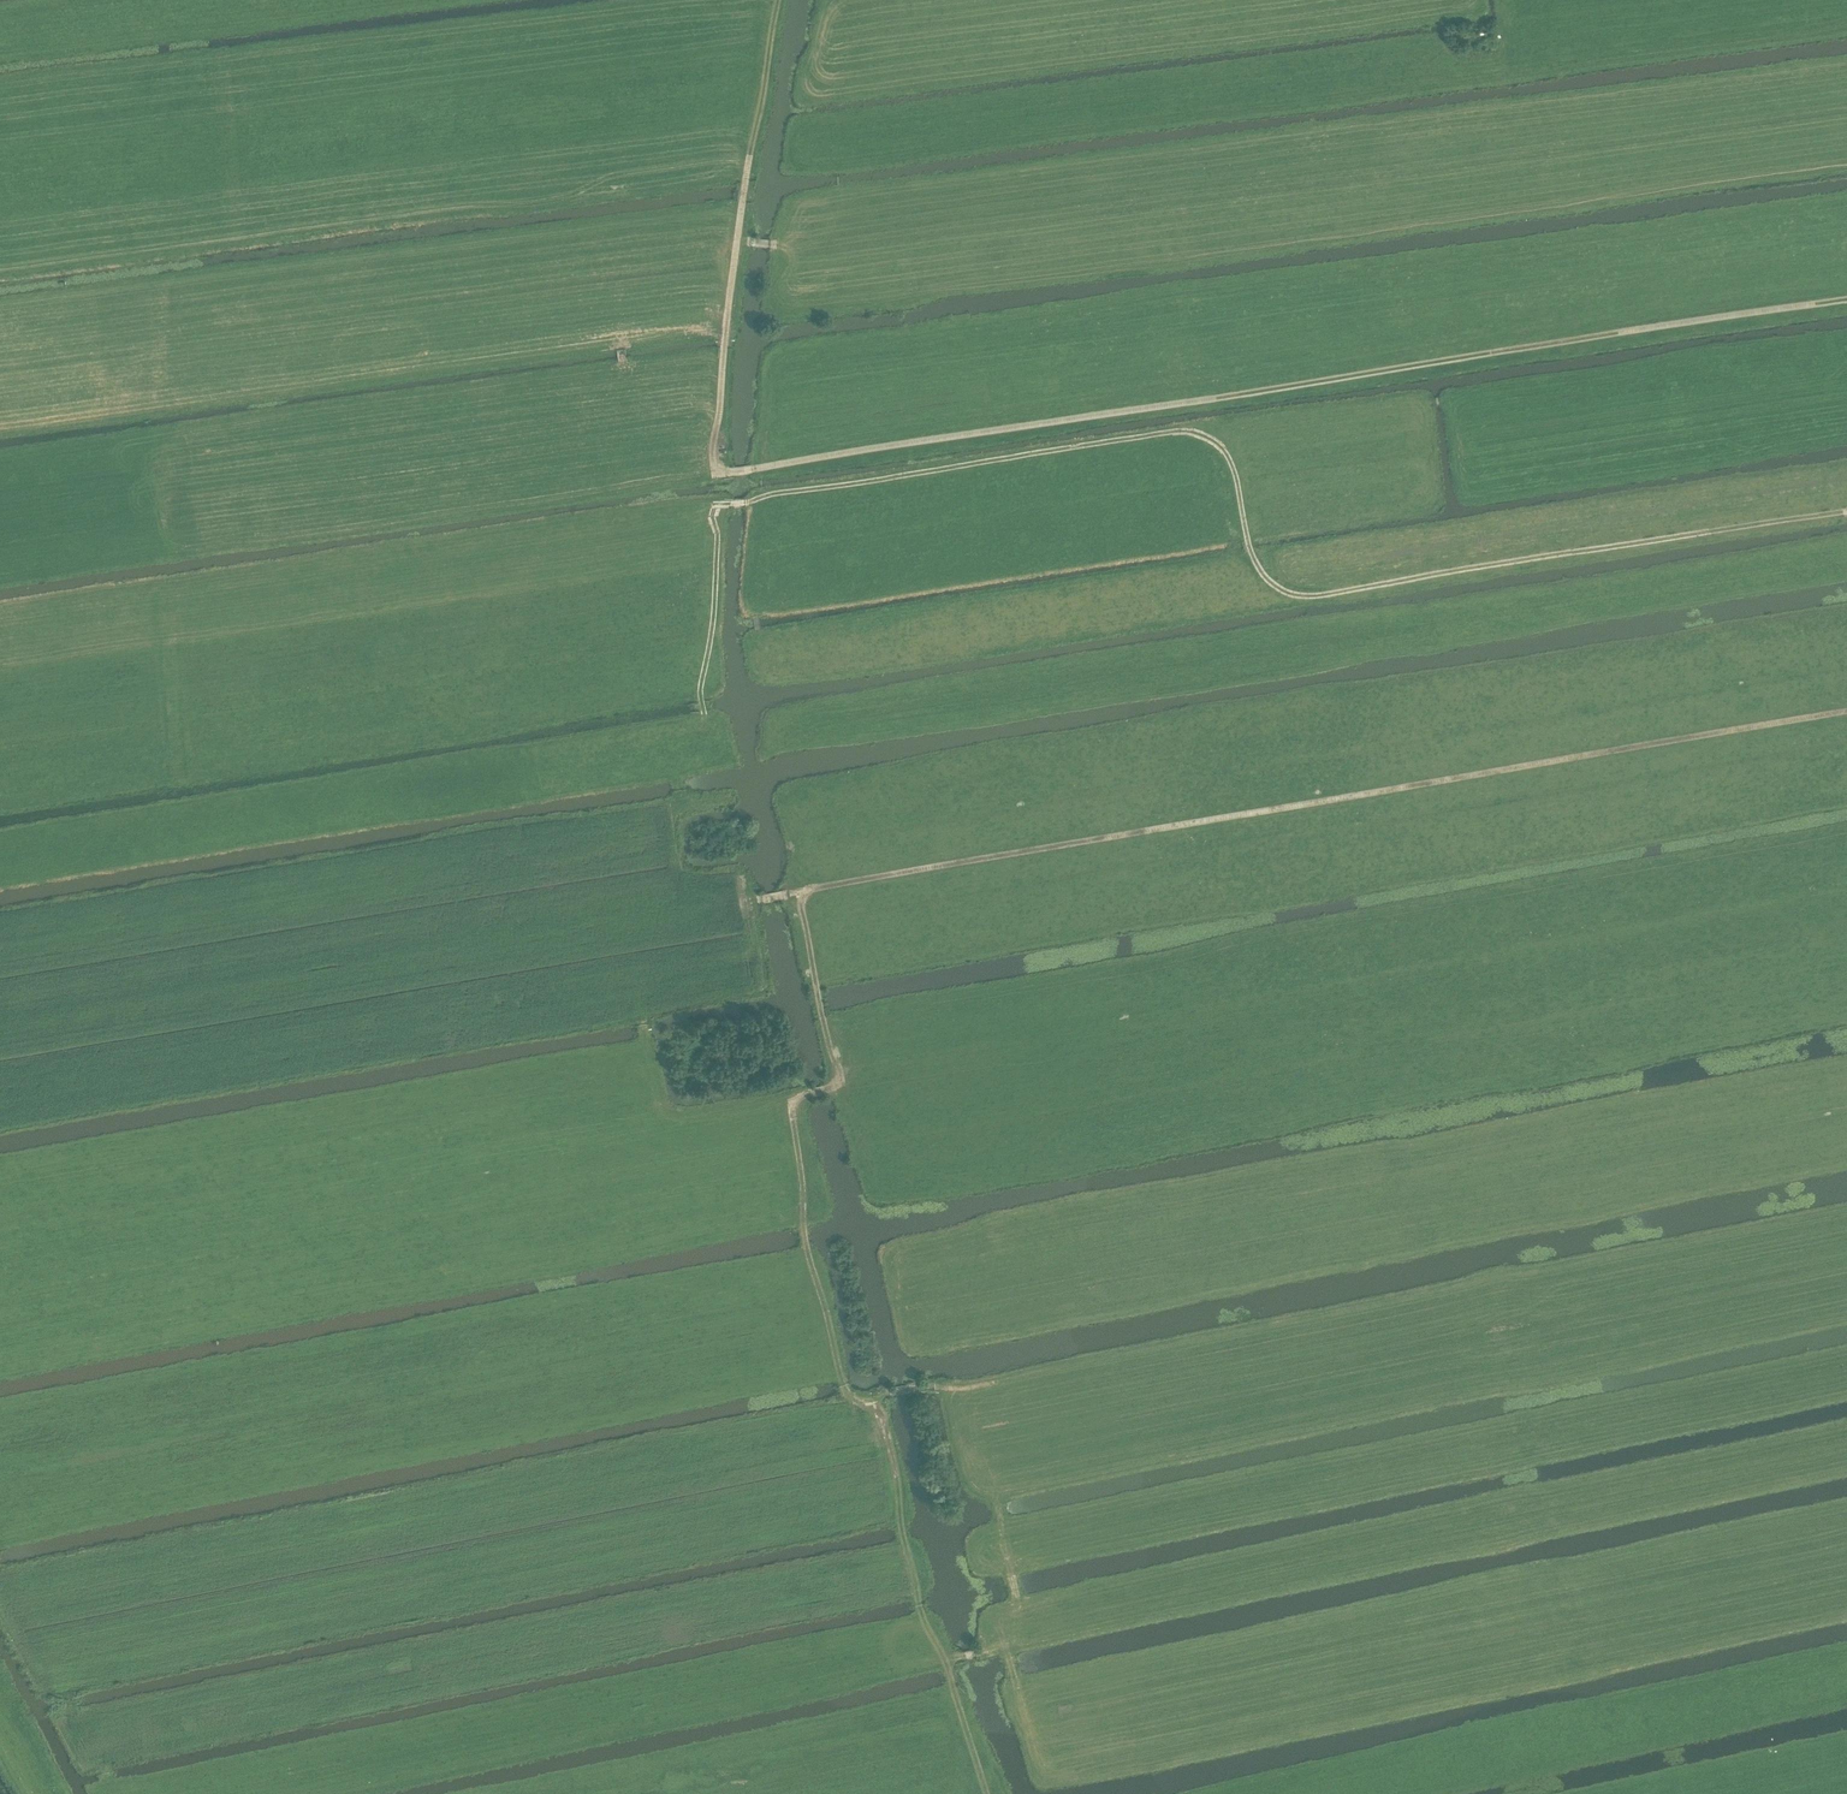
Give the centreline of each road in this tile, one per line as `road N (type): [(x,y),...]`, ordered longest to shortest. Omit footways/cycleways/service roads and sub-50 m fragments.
road 1 (track): [(704,715),(714,501),(753,504),(1184,429),(1206,436),(1231,461),(1261,571),(1281,588),(1307,595),(1846,510)]
road 2 (track): [(755,471),(1846,299)]
road 3 (track): [(799,891),(1846,711)]
road 4 (track): [(877,1398),(997,1383),(1846,1215)]
road 5 (track): [(1846,1578),(1026,1710),(1009,1650),(985,1650)]
road 6 (track): [(803,1227),(850,1399),(877,1398),(916,1594),(946,1656),(987,1793)]
road 7 (track): [(777,0),(737,240),(718,473)]
road 8 (track): [(803,1227),(791,1102),(836,1084),(799,891)]

